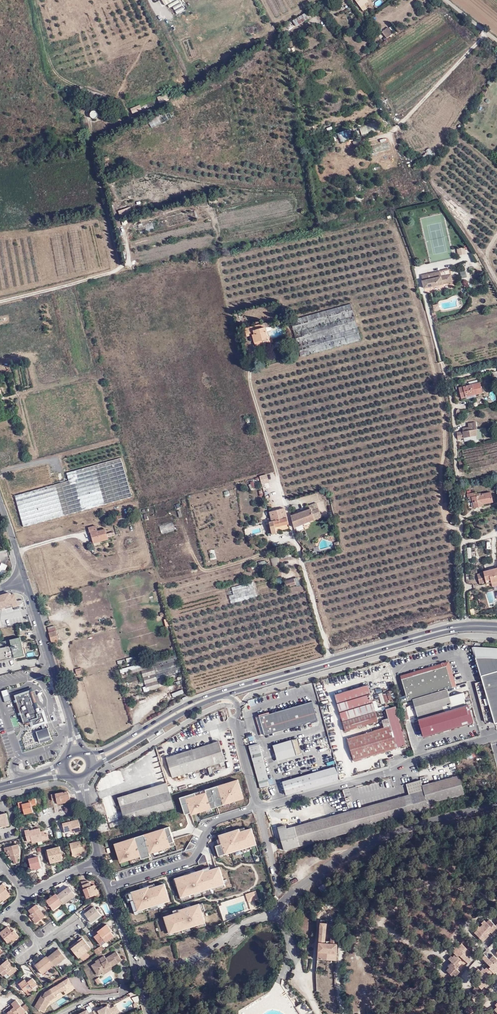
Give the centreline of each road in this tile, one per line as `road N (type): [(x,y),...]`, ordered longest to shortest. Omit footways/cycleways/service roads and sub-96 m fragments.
road 1 (track): [(0,302),(117,270),(89,121),(73,84)]
road 2 (unclassified): [(496,737),(260,806)]
road 3 (primary): [(262,682),(446,629),(496,627)]
road 4 (track): [(36,0),(58,75),(119,102),(129,116),(91,130)]
road 5 (primary): [(92,766),(196,706),(262,682)]
road 6 (primary): [(262,682),(197,699),(88,754)]
road 7 (residential): [(108,887),(194,861),(217,822),(260,806)]
road 8 (track): [(486,31),(380,137)]
road 9 (unclassified): [(73,730),(31,596)]
road 10 (residential): [(108,887),(151,1013)]

